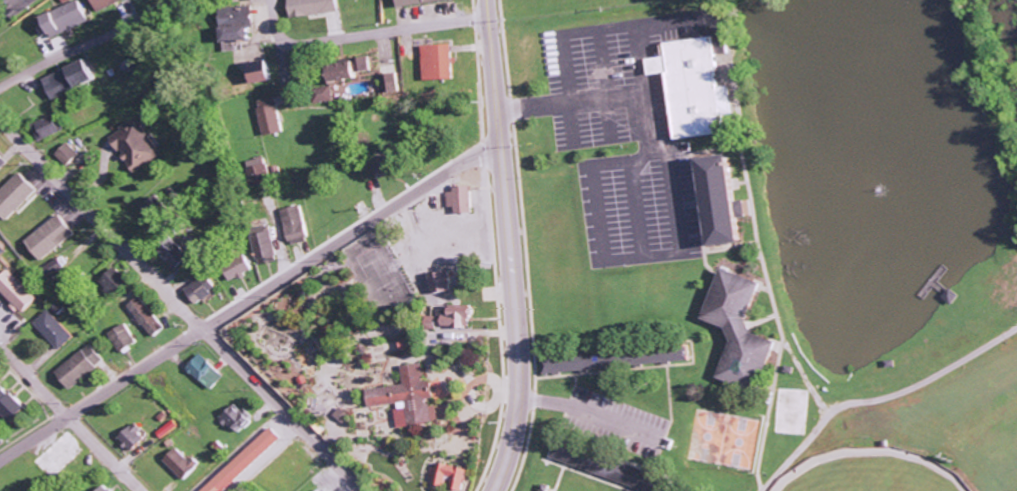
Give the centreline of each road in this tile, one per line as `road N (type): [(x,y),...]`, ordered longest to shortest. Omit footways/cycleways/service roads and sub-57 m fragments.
road 1 (residential): [(0,461),(489,146)]
road 2 (residential): [(365,490),(0,122)]
road 3 (secondary): [(480,490),(494,424),(499,324),(481,0)]
road 4 (residential): [(482,19),(278,46)]
road 5 (residential): [(143,490),(0,349)]

